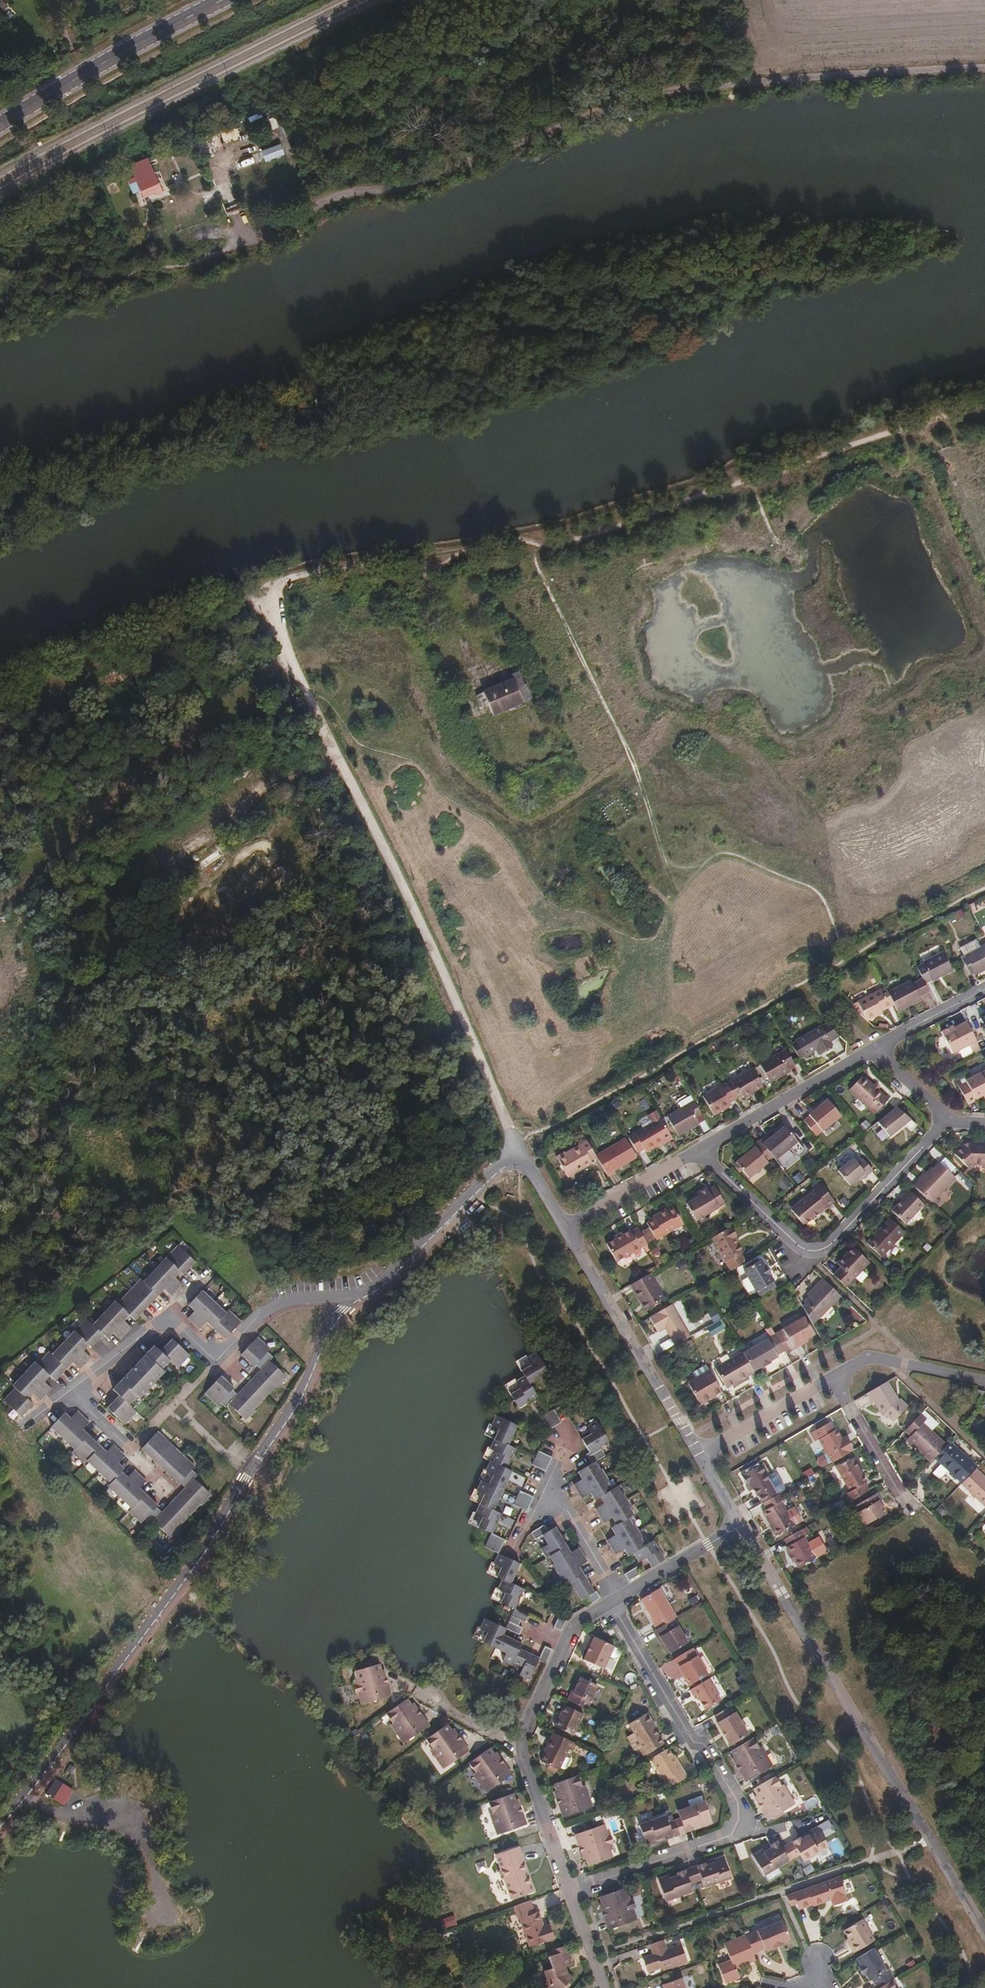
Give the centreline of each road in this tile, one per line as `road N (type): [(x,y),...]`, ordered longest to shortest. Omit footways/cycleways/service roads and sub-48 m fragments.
road 1 (track): [(0,312),(201,263),(656,93),(984,69)]
road 2 (track): [(259,593),(520,1145)]
road 3 (unclassified): [(984,1929),(743,1523)]
road 4 (residential): [(612,1603),(750,1825),(573,1889)]
road 5 (residential): [(697,1154),(812,1259),(948,1120)]
road 6 (residential): [(984,1376),(876,1353),(704,1454)]
road 7 (unclassified): [(704,1454),(569,1228)]
road 8 (secondary): [(0,126),(225,0)]
road 9 (residential): [(697,1154),(879,1045)]
road 10 (residential): [(519,1734),(578,1621),(612,1603)]
road 11 (residential): [(573,1889),(519,1734)]
road 12 (track): [(554,0),(680,91)]
road 13 (residential): [(569,1228),(697,1154)]
road 14 (residential): [(622,1597),(743,1523)]
road 15 (residential): [(622,1597),(552,1481)]
road 16 (residential): [(879,1045),(984,990)]

